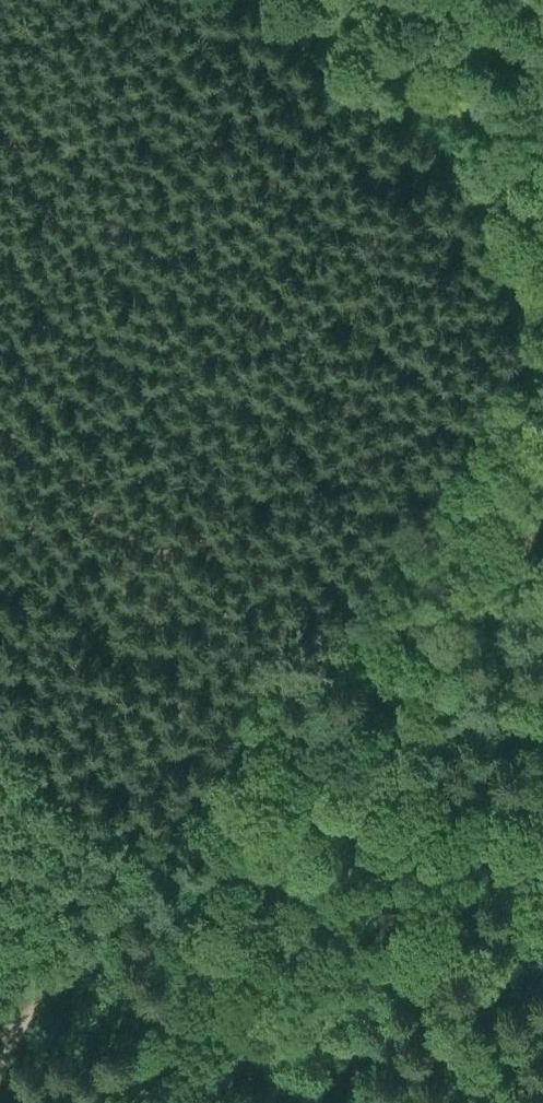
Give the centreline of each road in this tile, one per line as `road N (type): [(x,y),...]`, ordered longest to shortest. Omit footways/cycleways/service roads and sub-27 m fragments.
road 1 (track): [(28,1011),(257,737),(299,717),(404,691),(454,686),(542,693)]

